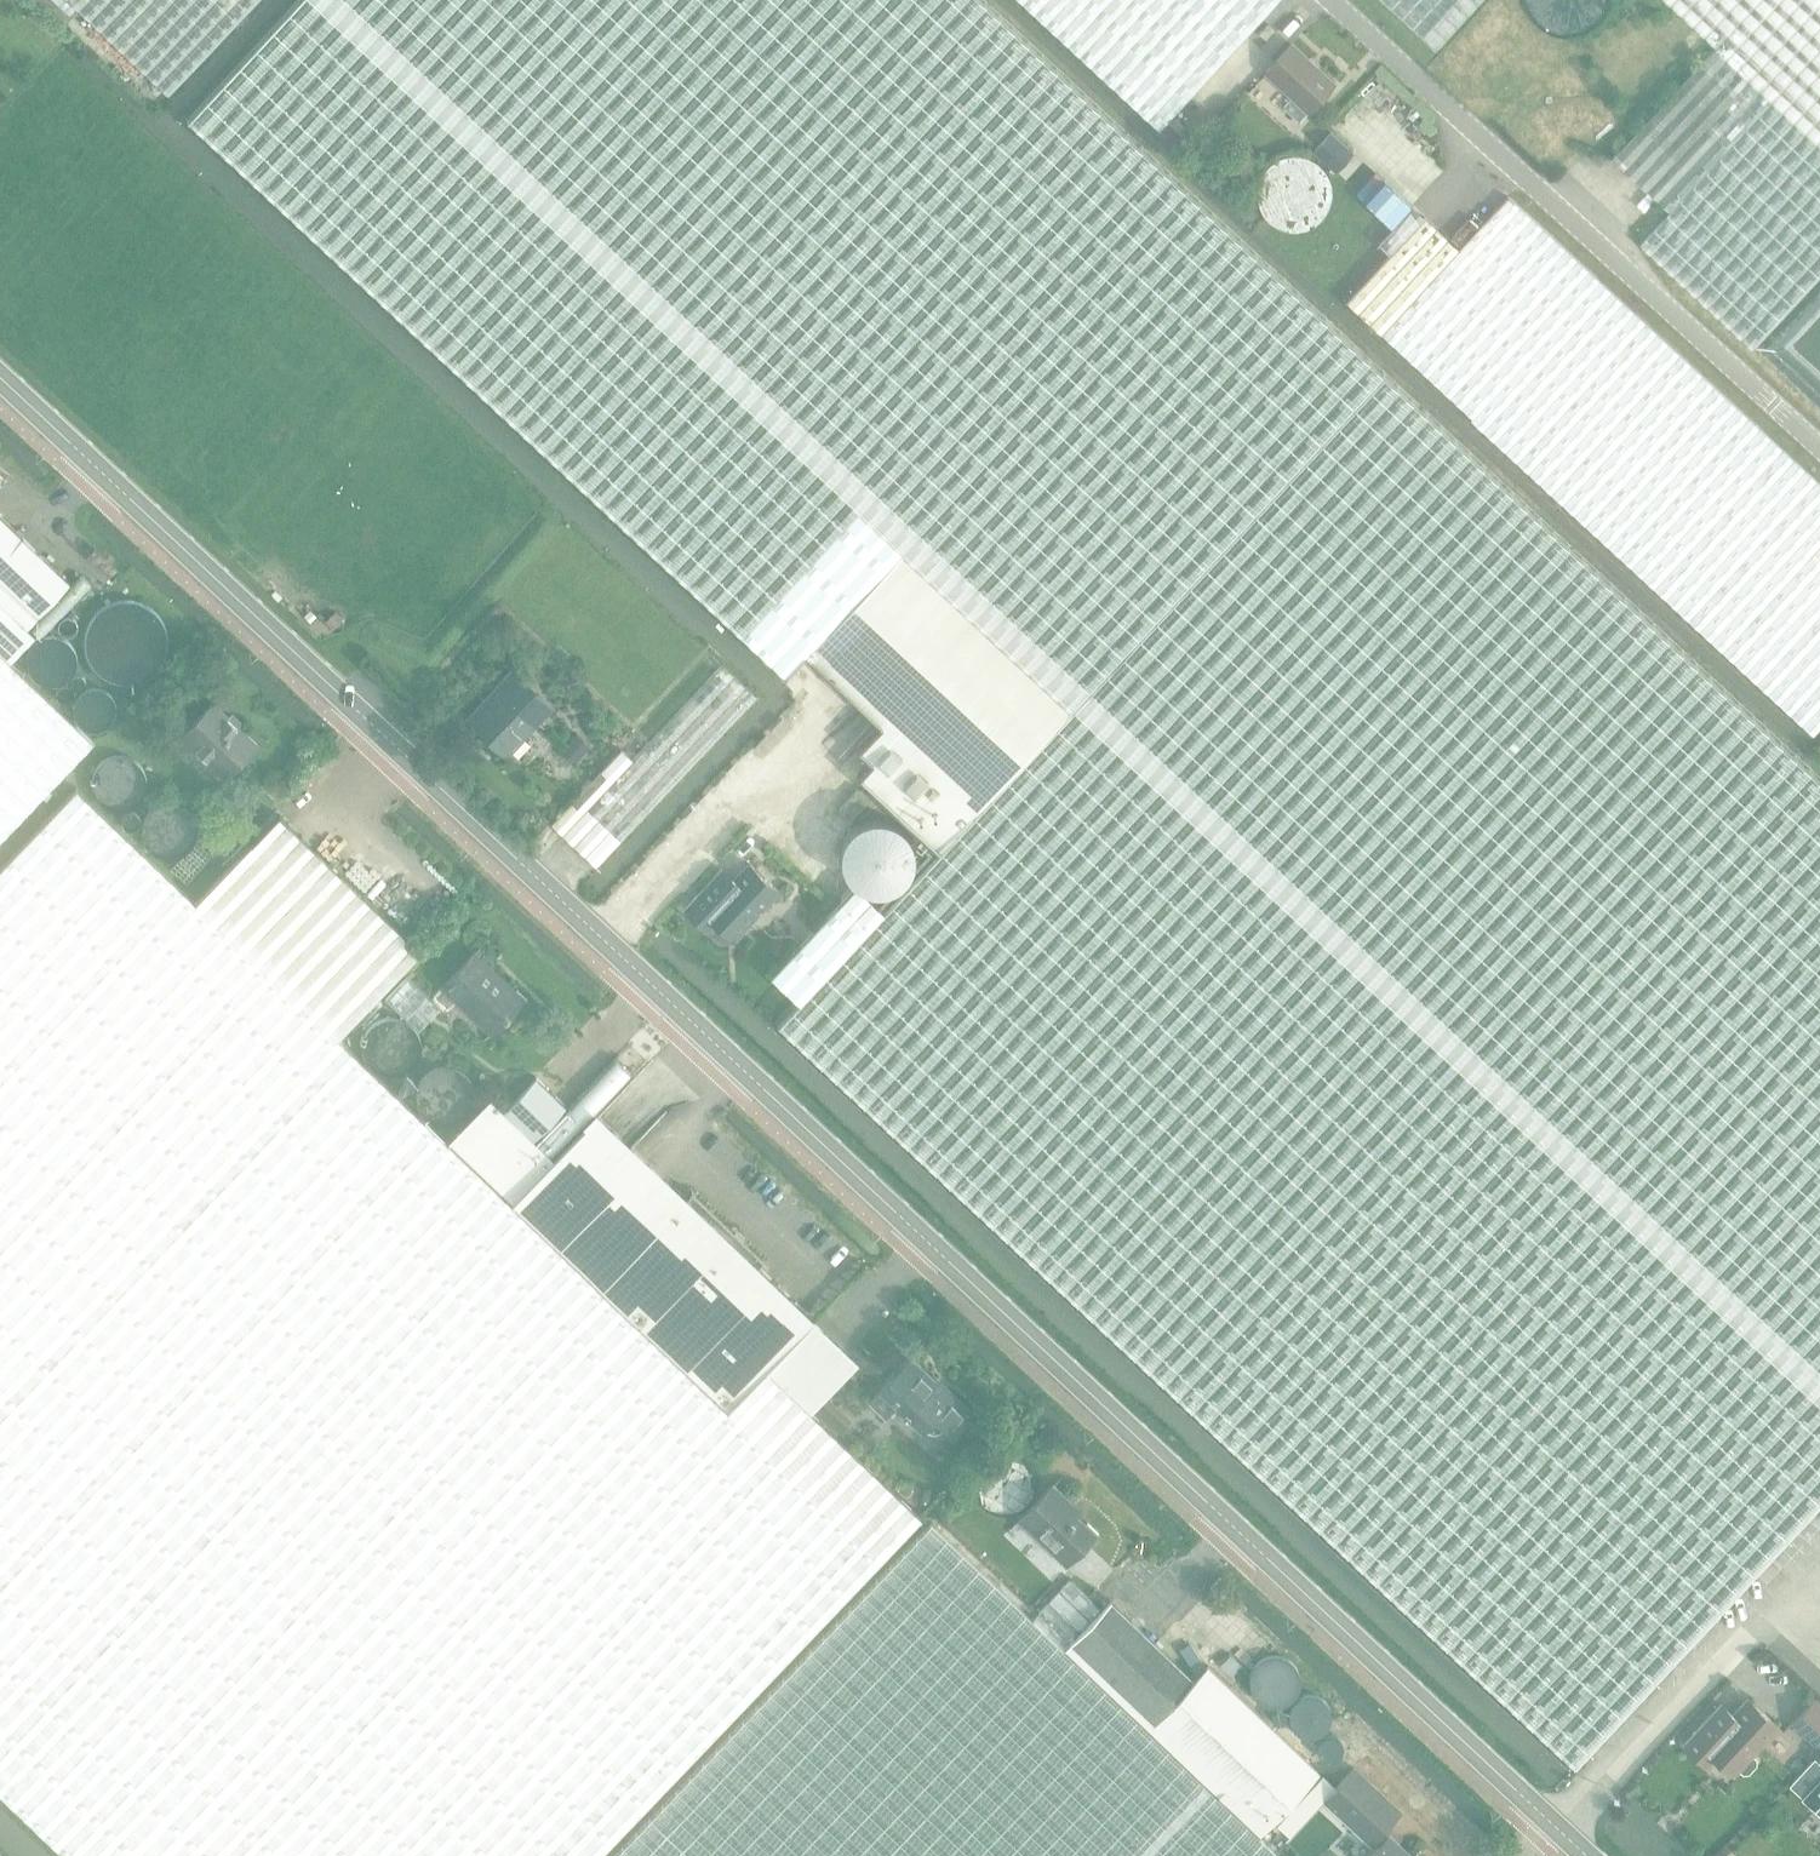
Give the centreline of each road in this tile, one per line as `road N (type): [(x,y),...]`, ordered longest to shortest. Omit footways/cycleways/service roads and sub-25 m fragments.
road 1 (tertiary): [(1570,1831),(0,376)]
road 2 (unclassified): [(1819,442),(1339,0)]
road 3 (unclassified): [(1819,1678),(1761,1621),(1570,1831)]

